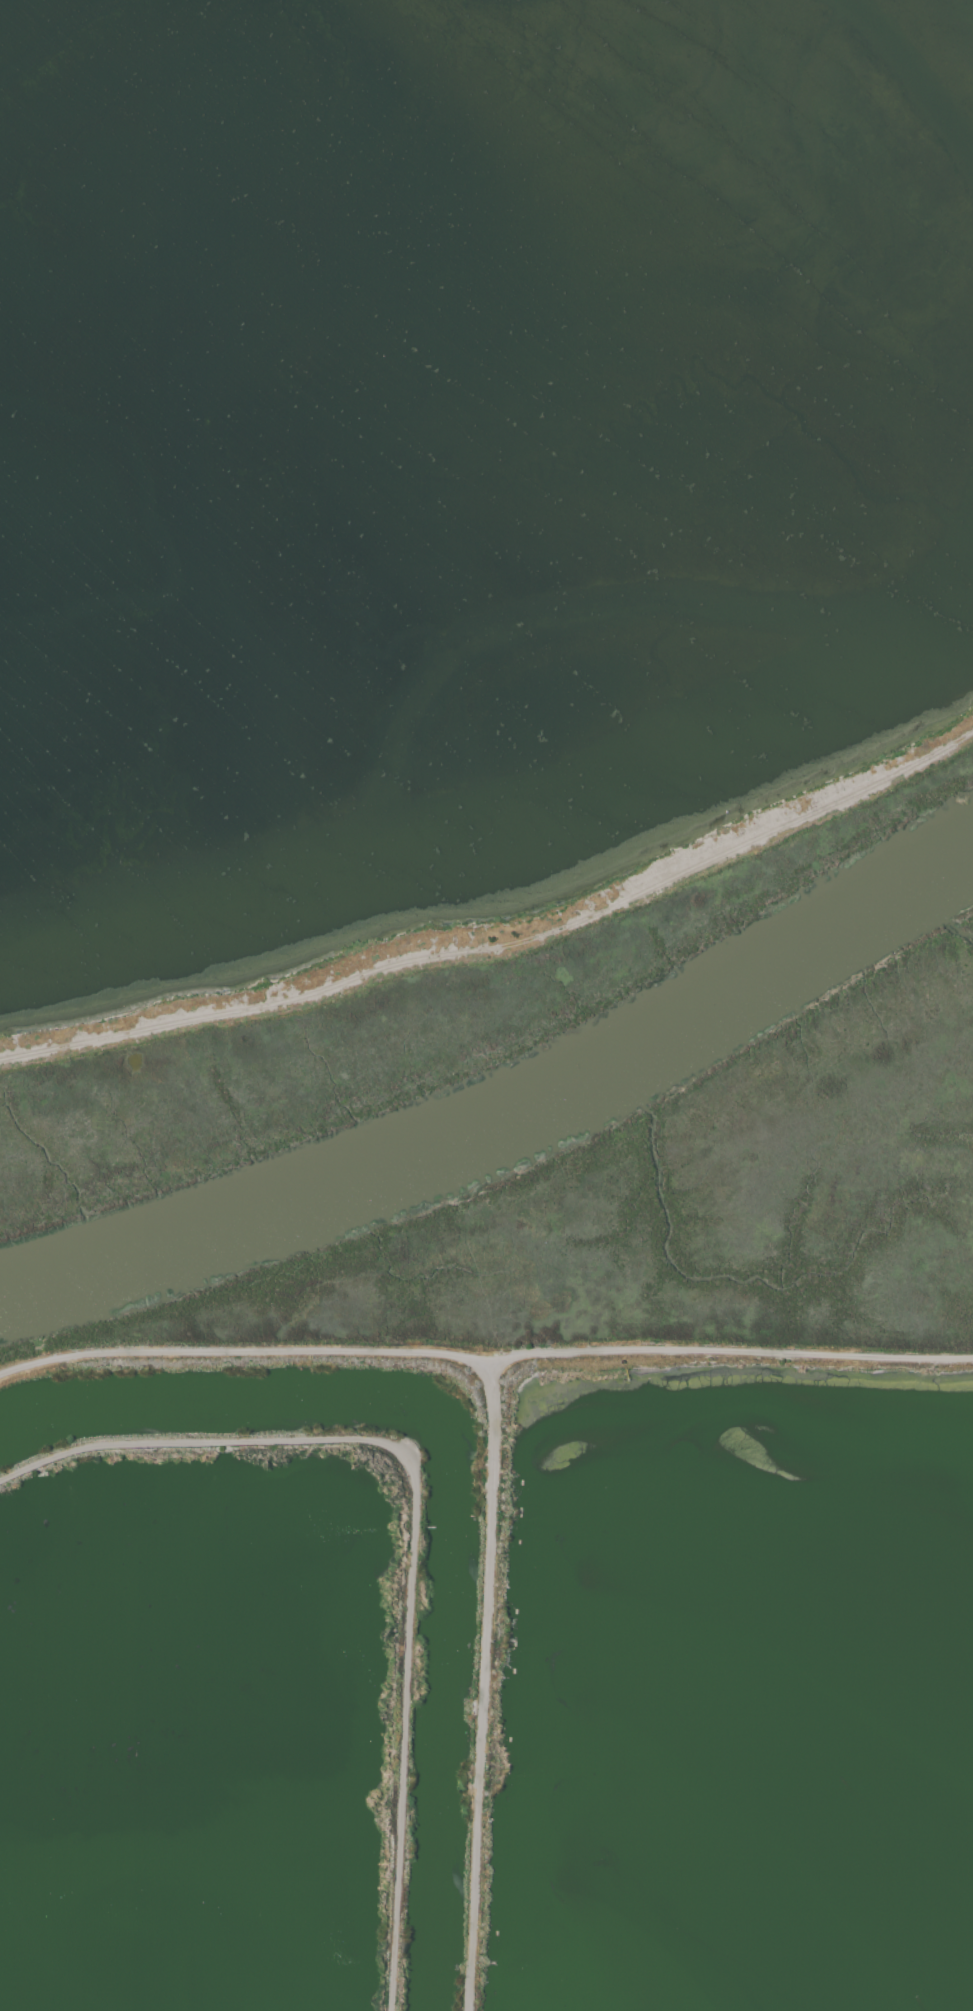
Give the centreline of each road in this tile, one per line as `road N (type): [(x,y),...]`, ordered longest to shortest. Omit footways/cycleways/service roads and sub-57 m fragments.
road 1 (track): [(972,733),(545,935),(0,1060)]

